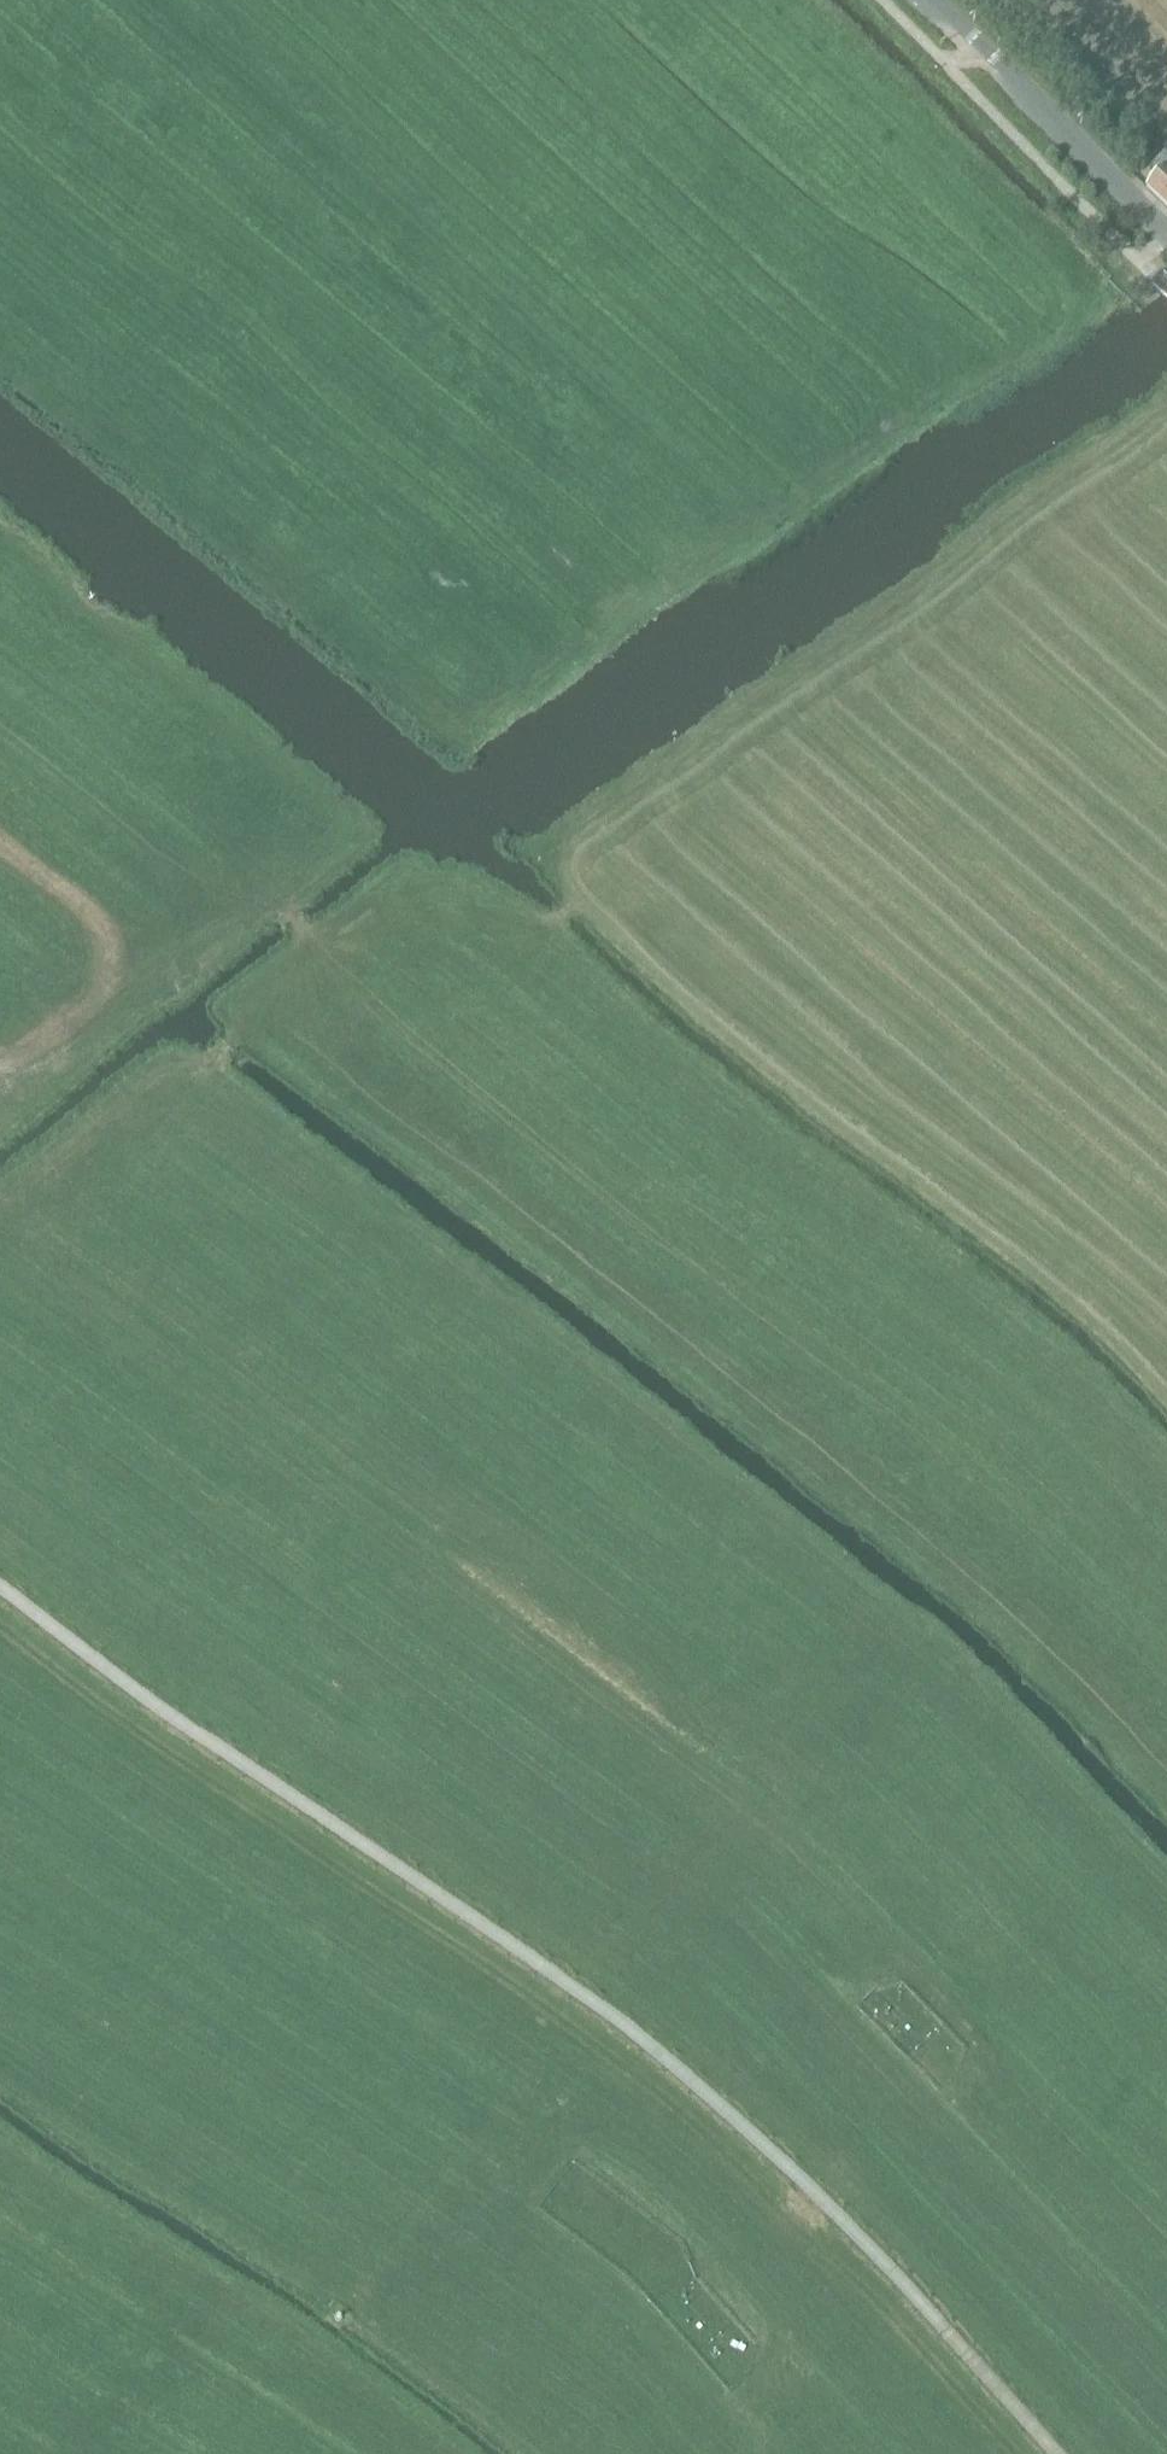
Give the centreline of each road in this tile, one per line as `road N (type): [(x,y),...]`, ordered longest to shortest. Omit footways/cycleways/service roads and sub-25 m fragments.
road 1 (track): [(1055,2453),(763,2145),(655,2051),(127,1688),(0,1590)]
road 2 (track): [(0,1100),(256,903),(347,955)]
road 3 (tertiary): [(1166,234),(916,0)]

